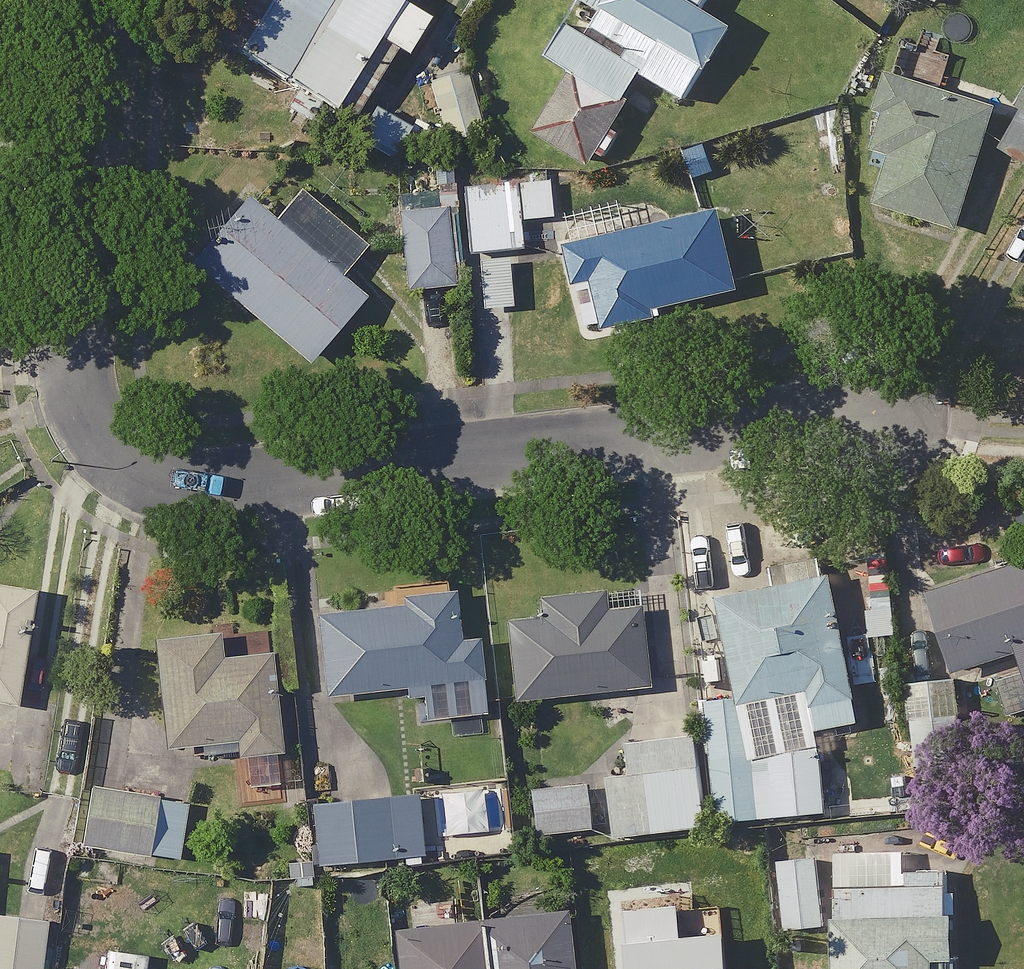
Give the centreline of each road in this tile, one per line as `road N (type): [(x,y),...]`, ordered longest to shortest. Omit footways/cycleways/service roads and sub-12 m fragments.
road 1 (residential): [(847,423),(97,476),(57,397),(121,0)]

